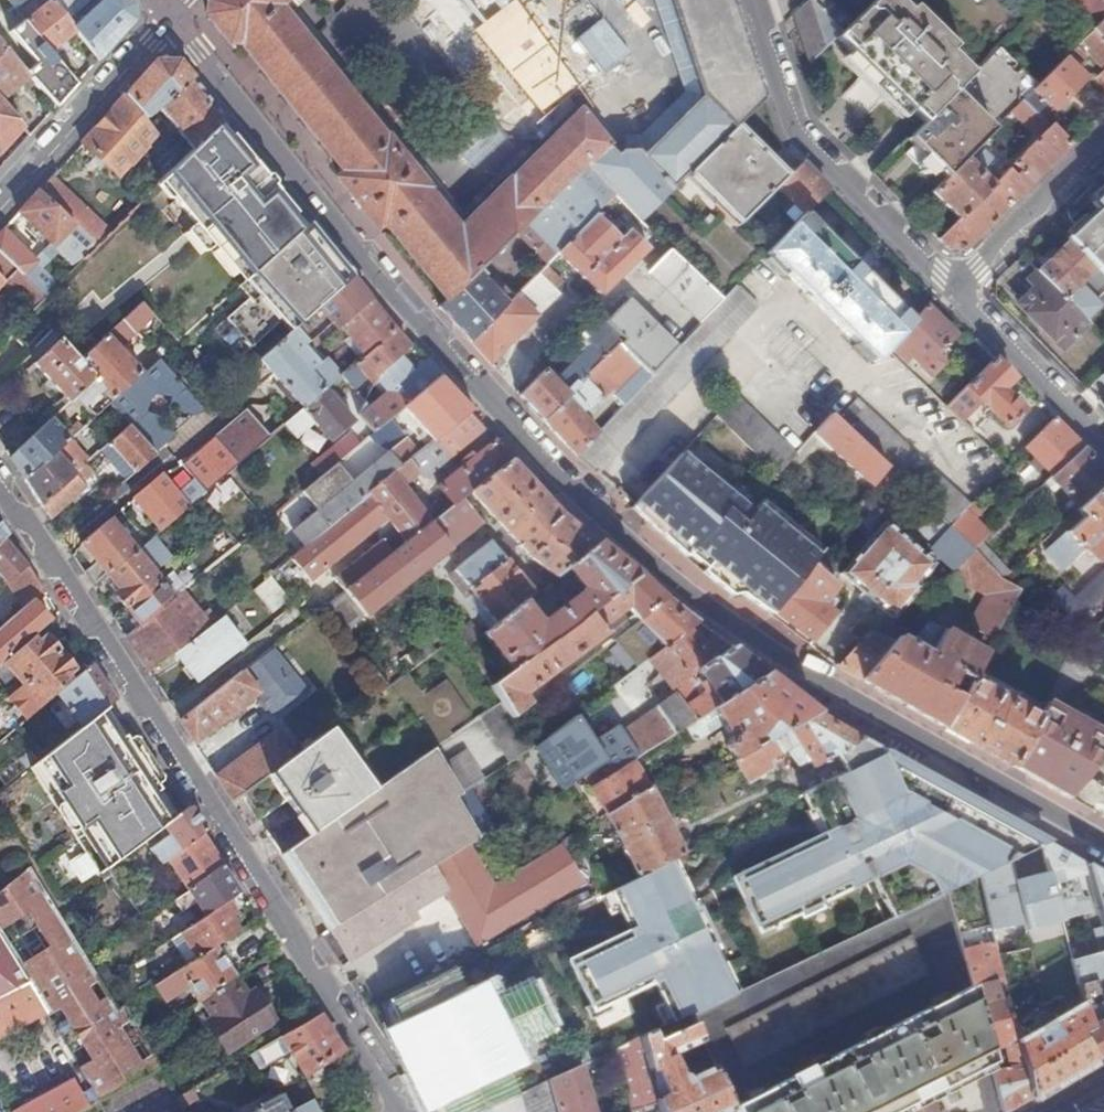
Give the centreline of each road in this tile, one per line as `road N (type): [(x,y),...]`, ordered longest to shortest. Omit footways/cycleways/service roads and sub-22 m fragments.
road 1 (unclassified): [(171,18),(415,323),(553,475),(720,619),(851,707),(1103,843)]
road 2 (residential): [(396,1111),(0,499)]
road 3 (residential): [(954,290),(793,131),(747,0)]
road 4 (unclassified): [(0,202),(171,18)]
road 5 (residential): [(1103,445),(954,290)]
road 6 (residential): [(954,290),(1103,142)]

